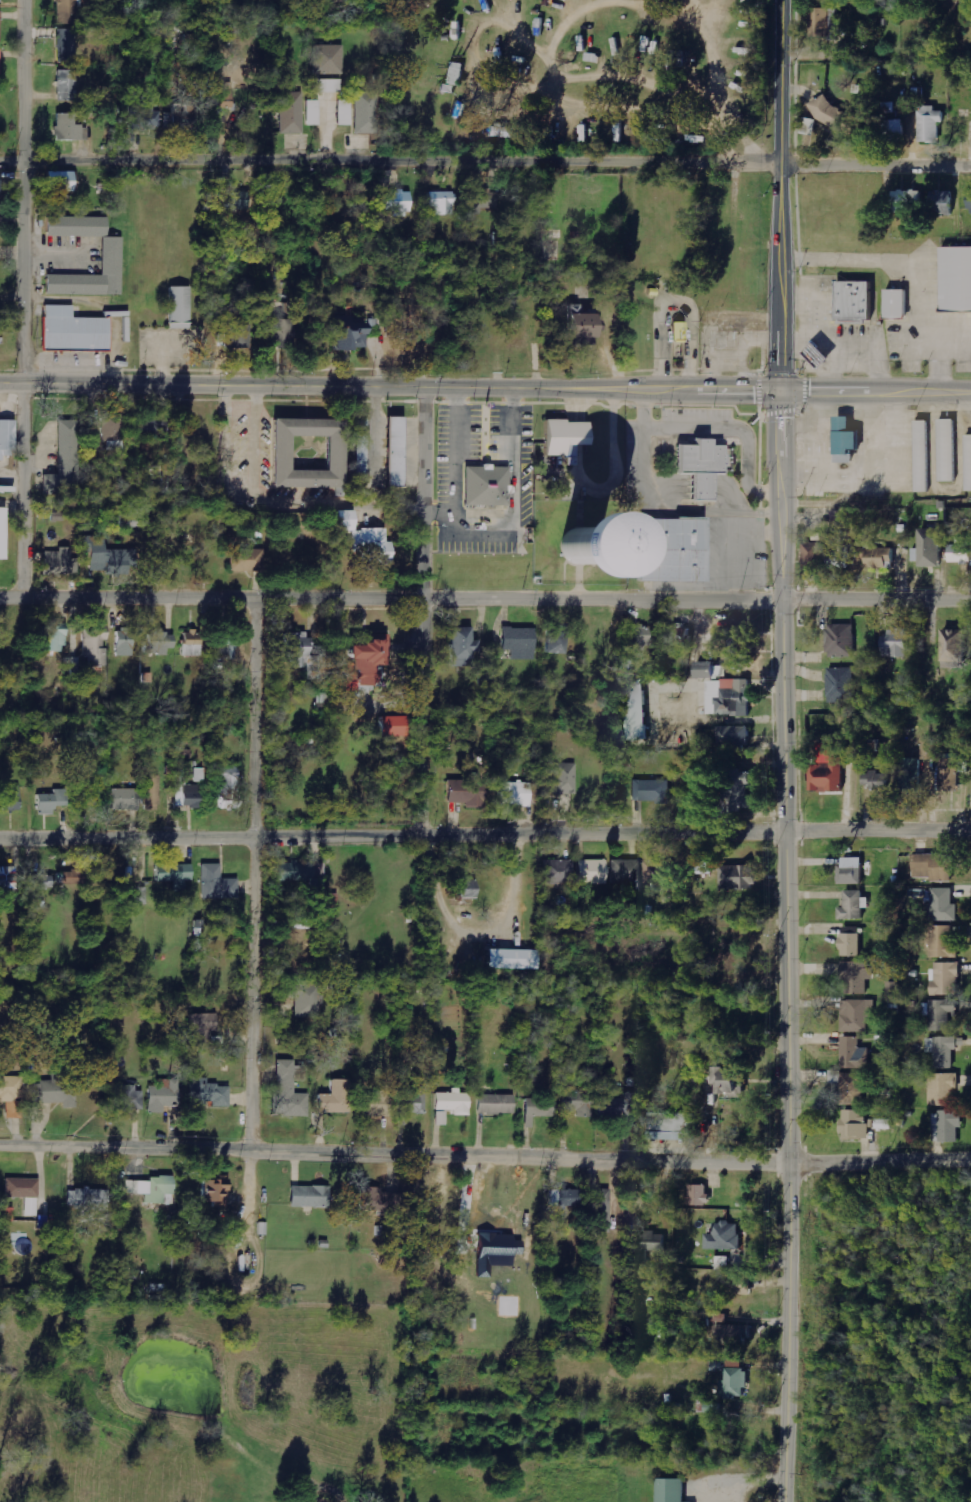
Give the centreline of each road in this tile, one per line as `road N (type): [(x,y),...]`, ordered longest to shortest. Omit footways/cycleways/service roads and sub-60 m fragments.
road 1 (secondary): [(781,1501),(779,392)]
road 2 (primary): [(0,381),(970,393)]
road 3 (residential): [(970,165),(0,156)]
road 4 (residential): [(0,598),(970,601)]
road 5 (residential): [(970,834),(0,836)]
road 6 (residential): [(786,1168),(0,1149)]
road 7 (residential): [(248,1155),(258,601)]
road 8 (residential): [(421,836),(425,390)]
road 9 (secondary): [(779,392),(786,0)]
road 10 (residential): [(27,381),(31,0)]
road 11 (residential): [(24,598),(27,381)]
road 12 (tertiary): [(970,1161),(786,1168)]

